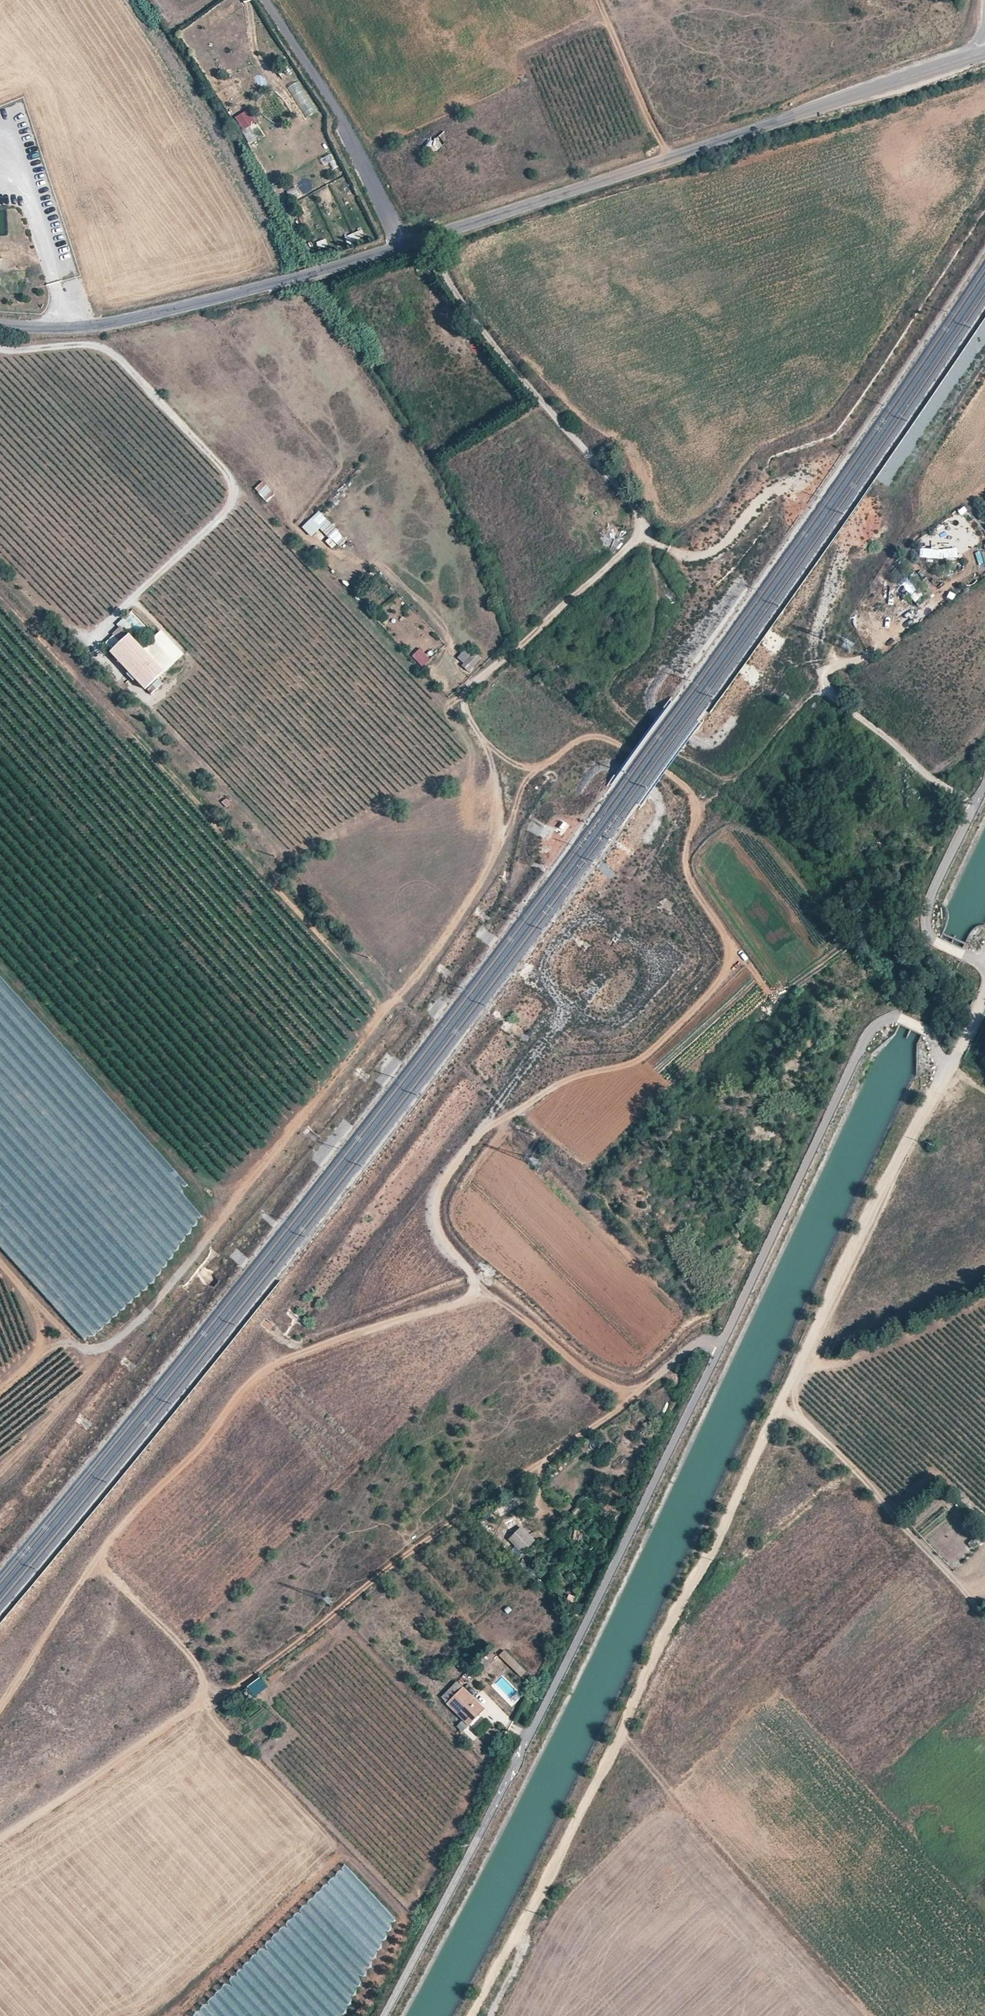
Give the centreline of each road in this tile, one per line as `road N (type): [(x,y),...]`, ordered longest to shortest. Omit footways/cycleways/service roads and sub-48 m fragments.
road 1 (track): [(0,1704),(135,1509),(198,1449),(252,1378),(469,1295),(469,1270),(438,1239),(432,1213),(436,1190),(482,1129),(579,1074),(639,1060),(728,966),(727,946),(688,880),(694,803),(682,784),(595,735),(539,764),(522,765),(483,745)]
road 2 (track): [(645,534),(463,697),(491,760),(502,815),(499,844),(394,997),(291,1131),(0,1390)]
road 3 (track): [(473,2015),(626,1726),(884,1179),(955,1056)]
road 4 (tertiary): [(984,53),(405,246)]
road 5 (track): [(0,1845),(204,1695),(190,1657),(96,1560)]
road 6 (tertiary): [(405,246),(119,324),(0,325)]
road 7 (track): [(668,550),(645,534),(610,478),(475,321),(426,239)]
road 8 (track): [(623,1732),(687,1820),(871,2015)]
road 9 (unclassified): [(405,246),(350,129),(264,0)]
road 10 (unclassified): [(721,1341),(696,1344),(610,1416),(518,1475)]
road 11 (track): [(974,806),(825,690),(814,661)]
road 12 (track): [(790,1375),(879,1347),(984,1296)]
road 13 (track): [(779,1398),(918,1543)]
road 14 (track): [(980,954),(942,952),(926,919),(974,806)]
road 15 (track): [(471,1291),(506,1304),(596,1379),(634,1396)]
road 16 (track): [(599,0),(668,158)]

